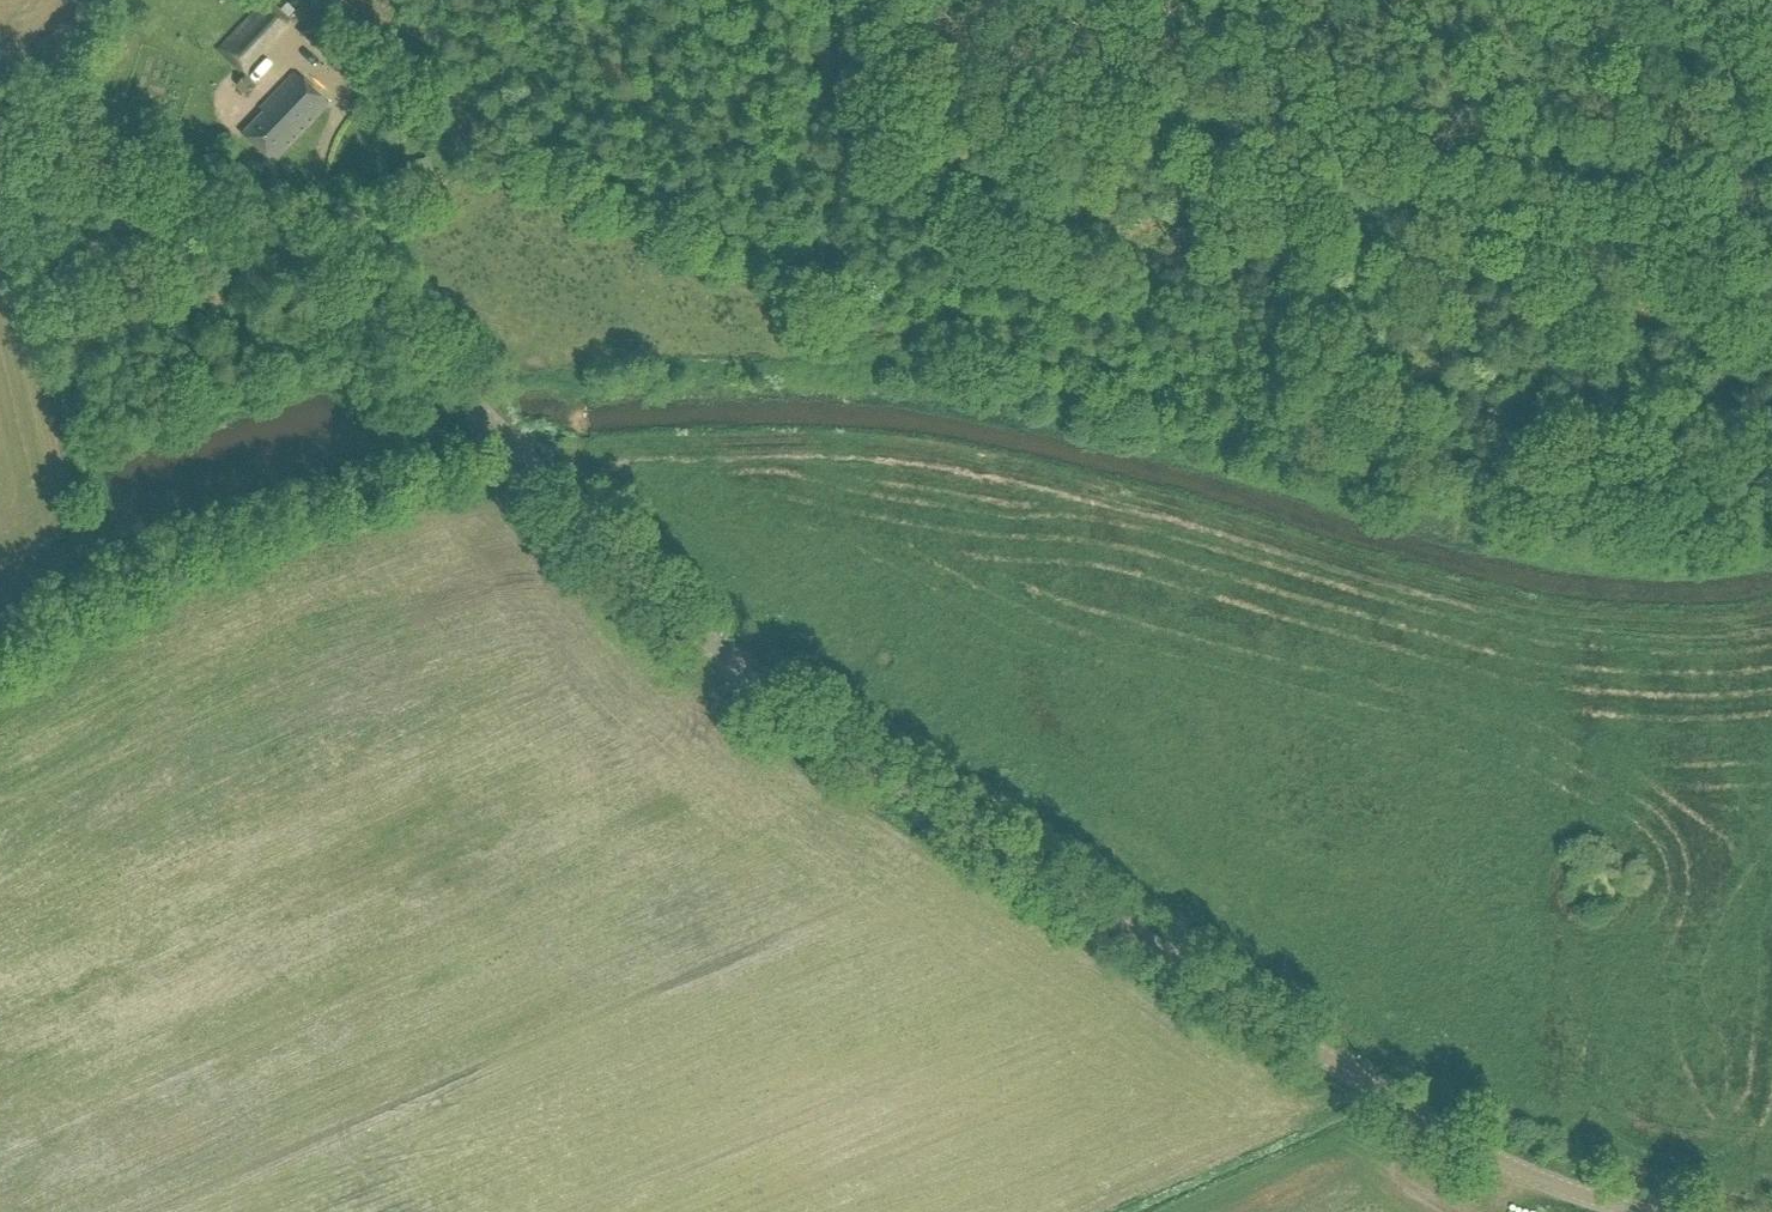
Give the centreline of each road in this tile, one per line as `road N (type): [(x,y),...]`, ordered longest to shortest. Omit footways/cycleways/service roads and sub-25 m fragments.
road 1 (tertiary): [(1645,1211),(1505,1164),(1395,1102),(845,745),(681,617),(341,276),(264,223),(156,175),(0,129)]

